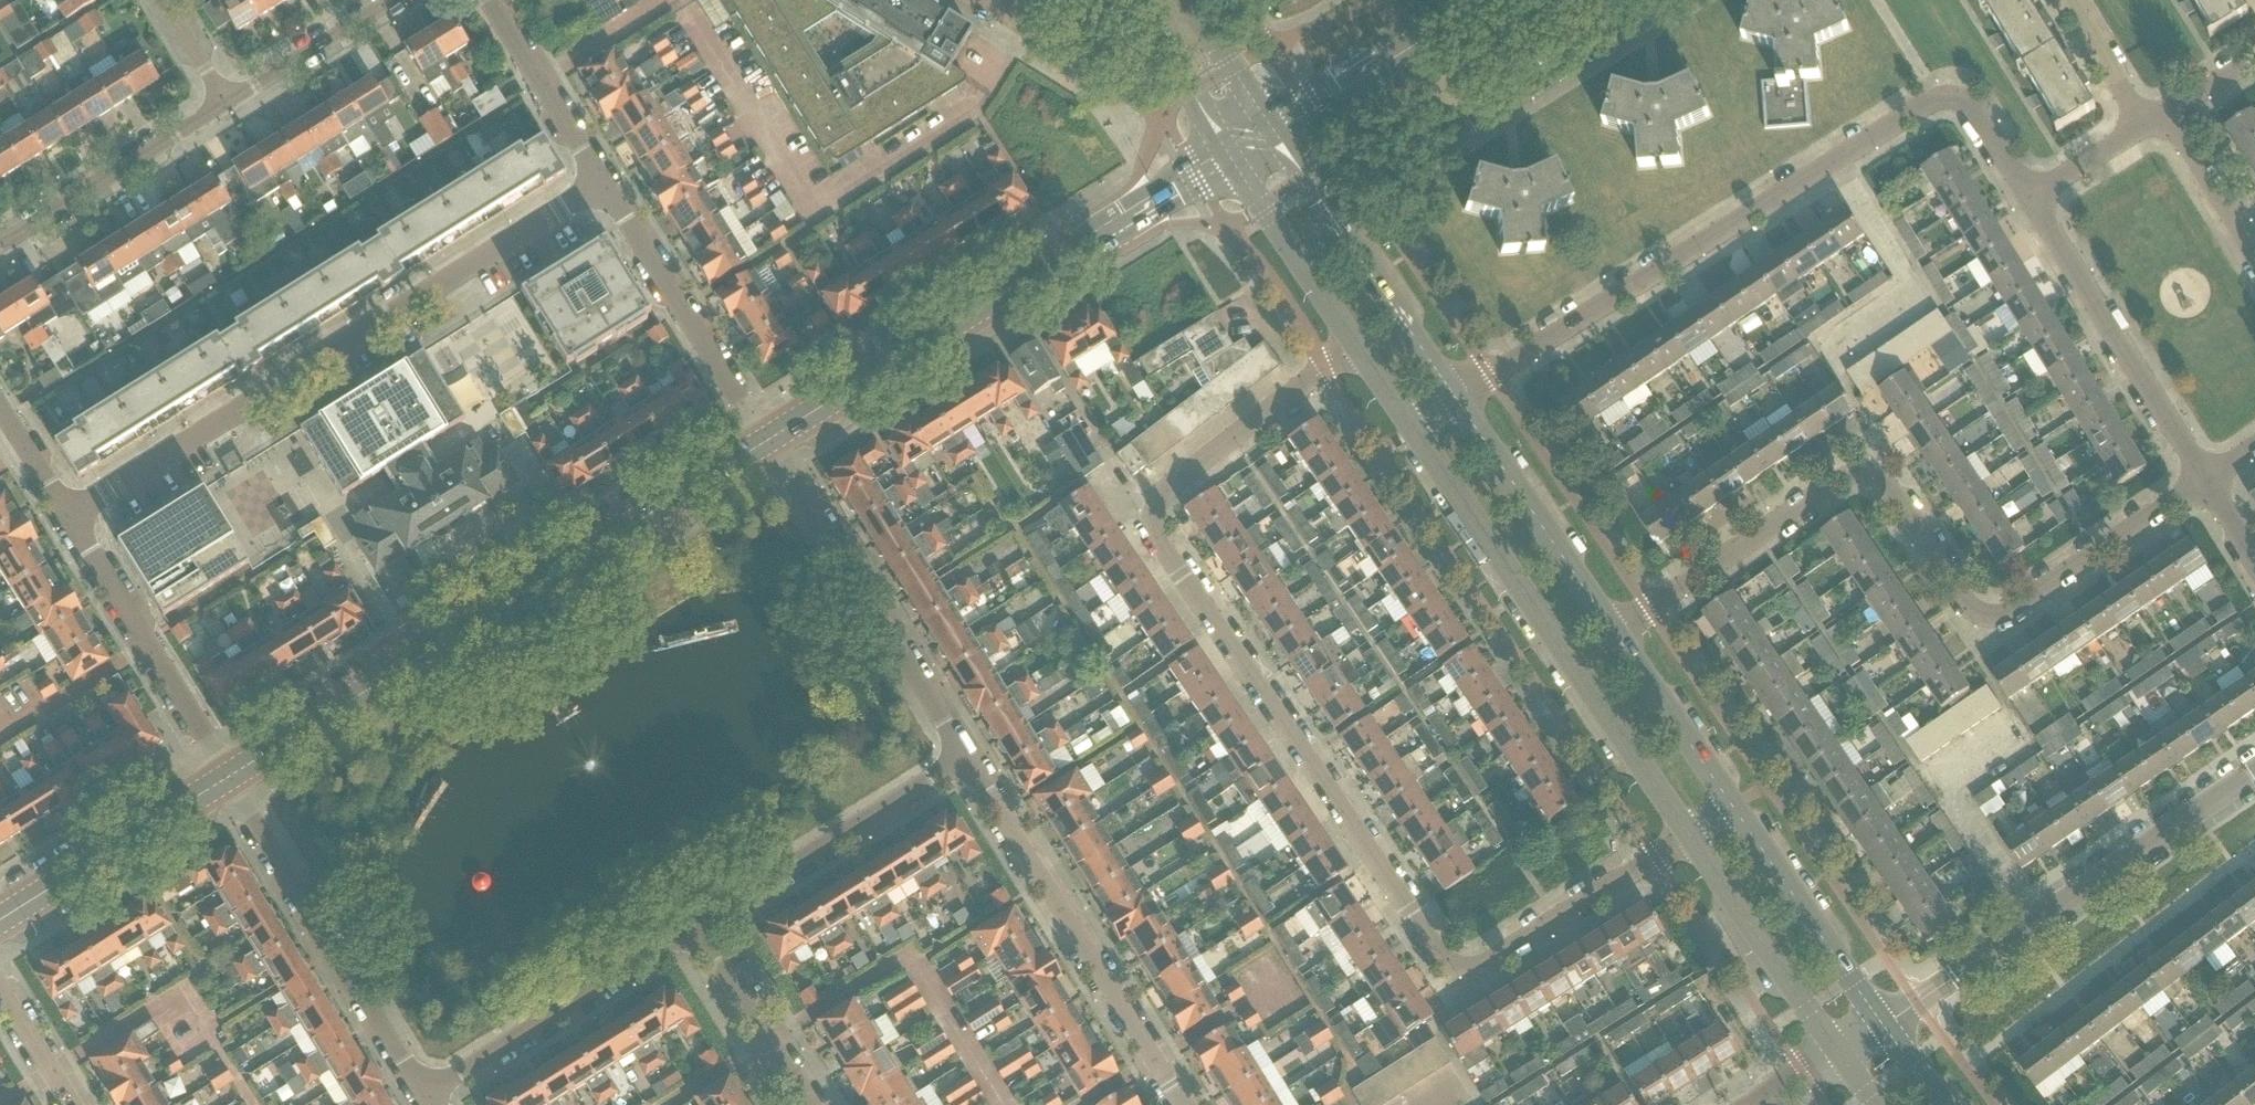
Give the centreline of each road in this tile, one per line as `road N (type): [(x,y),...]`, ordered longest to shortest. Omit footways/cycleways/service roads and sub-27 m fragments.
road 1 (residential): [(1352,350),(1155,502),(1152,530),(1434,959),(1474,971),(1688,841)]
road 2 (residential): [(1612,635),(1846,476),(1871,474),(1888,486),(1970,610),(1989,622),(2008,618),(2207,481)]
road 3 (secondary): [(228,778),(768,441)]
road 4 (residential): [(67,518),(606,180)]
road 5 (residential): [(1452,401),(1934,101),(1956,100)]
road 6 (secondary): [(768,441),(1226,157)]
road 7 (secondary): [(1408,430),(1688,841)]
road 8 (tertiary): [(1882,1025),(2254,775)]
road 9 (residential): [(1183,1104),(972,764)]
road 10 (residential): [(972,764),(768,441)]
road 11 (residential): [(228,778),(427,1096)]
road 12 (residential): [(1383,59),(1397,101),(1442,136),(1671,0)]
road 13 (residential): [(2207,481),(2029,200)]
road 14 (secondary): [(1452,401),(1270,129)]
road 15 (residential): [(694,928),(972,764)]
road 16 (residential): [(427,1096),(694,928)]
road 17 (residential): [(606,180),(768,441)]
road 18 (residential): [(228,778),(67,518)]
road 19 (secondary): [(1612,635),(1452,401)]
road 20 (secondary): [(0,921),(228,778)]
road 21 (residential): [(0,245),(223,103)]
road 22 (secondary): [(1882,1025),(1732,811)]
road 23 (secondary): [(1688,841),(1837,1050)]
road 24 (secondary): [(1226,157),(1352,350)]
road 25 (secondary): [(1732,811),(1612,635)]
road 26 (residential): [(606,180),(494,0)]
road 27 (residential): [(805,1104),(694,928)]
road 28 (residential): [(223,103),(385,0)]
road 29 (tertiary): [(1145,0),(1226,157)]
road 30 (residential): [(2254,253),(2169,112)]
road 31 (tertiary): [(1270,129),(1183,0)]
road 32 (residential): [(2145,127),(2064,0)]
road 33 (residential): [(2029,200),(2145,127)]
road 34 (residential): [(0,991),(71,1104)]
road 35 (secondary): [(1270,129),(1383,59)]
road 36 (residential): [(2029,200),(1975,110),(1956,100)]
road 37 (residential): [(67,518),(0,411)]
road 38 (residential): [(223,103),(159,0)]

